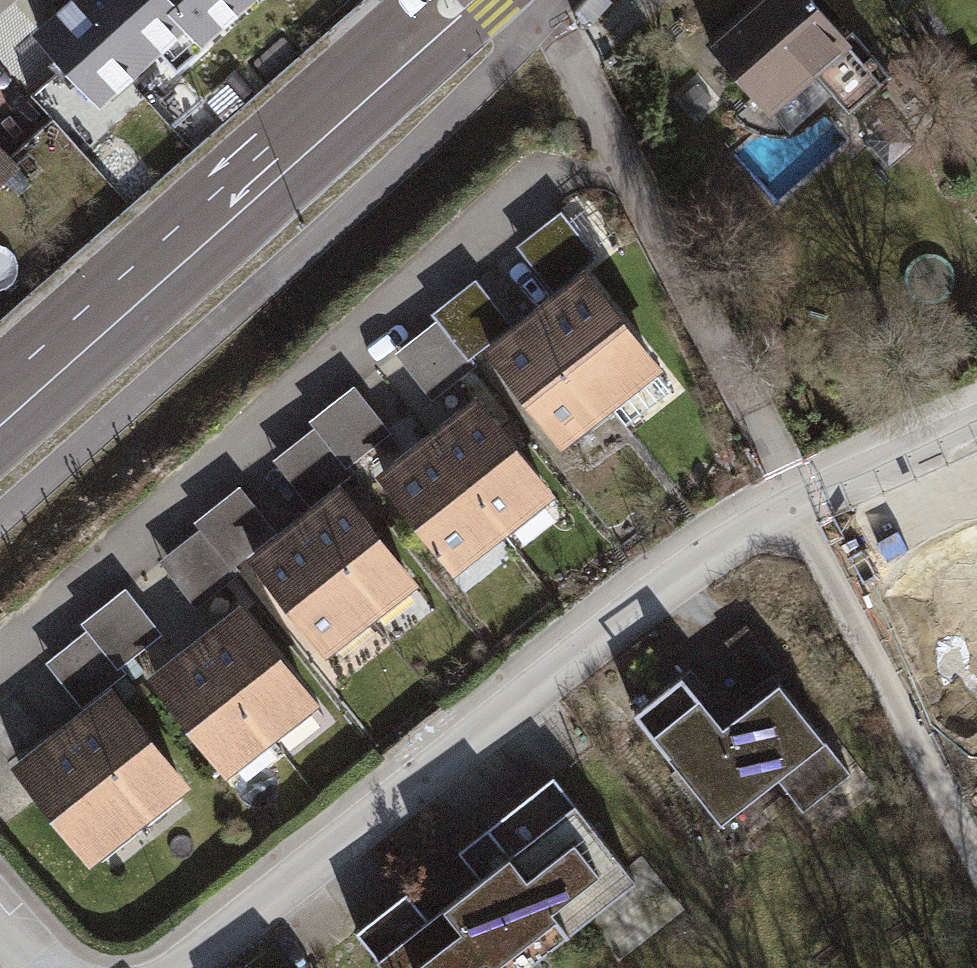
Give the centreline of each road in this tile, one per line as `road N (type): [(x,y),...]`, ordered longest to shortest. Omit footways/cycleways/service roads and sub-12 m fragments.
road 1 (residential): [(184,967),(799,504)]
road 2 (primary): [(448,0),(0,403)]
road 3 (residential): [(532,0),(560,35),(799,504)]
road 4 (track): [(799,504),(976,862)]
road 5 (residential): [(799,504),(976,424)]

